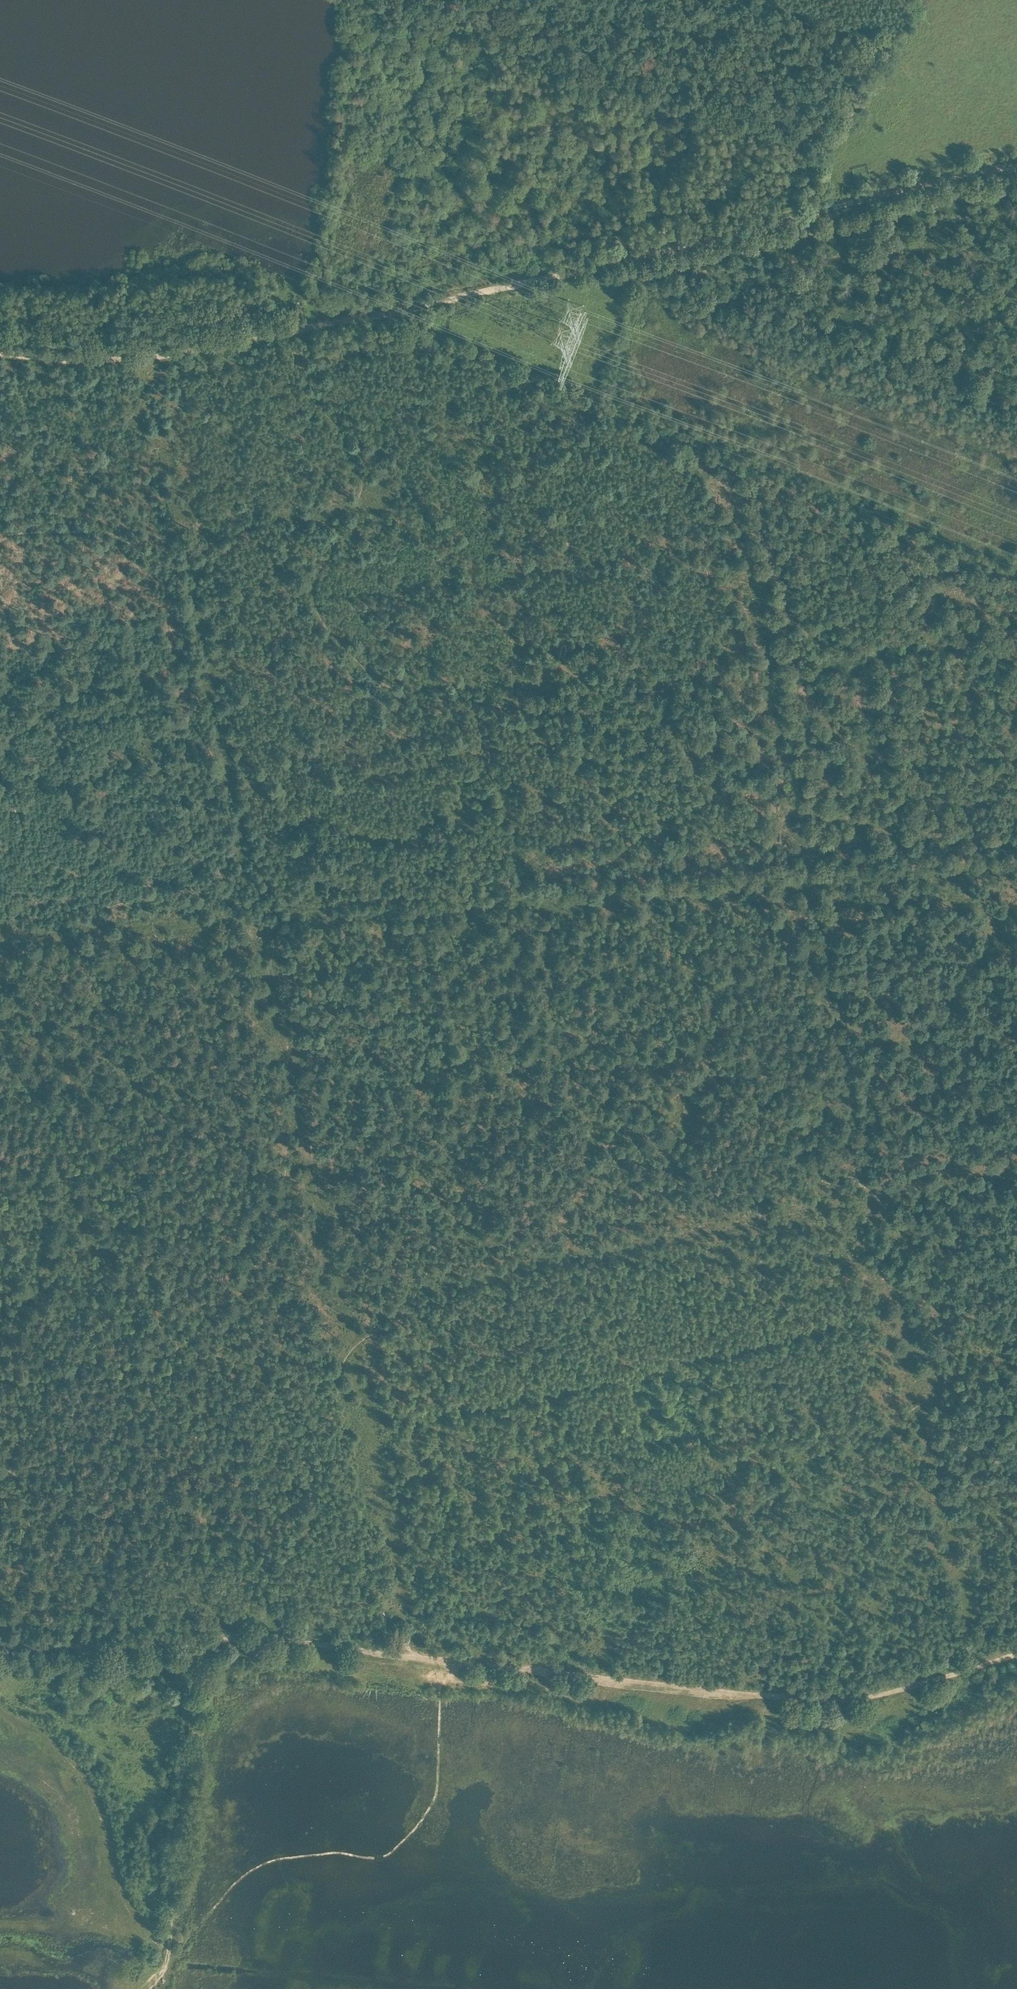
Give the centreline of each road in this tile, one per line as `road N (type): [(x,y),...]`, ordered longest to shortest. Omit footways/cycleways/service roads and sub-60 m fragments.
road 1 (track): [(1016,159),(308,329)]
road 2 (track): [(1016,1654),(853,1698),(798,1701),(383,1653)]
road 3 (track): [(383,1653),(264,1642),(0,1641)]
road 4 (track): [(308,329),(172,358),(110,362),(0,349)]

